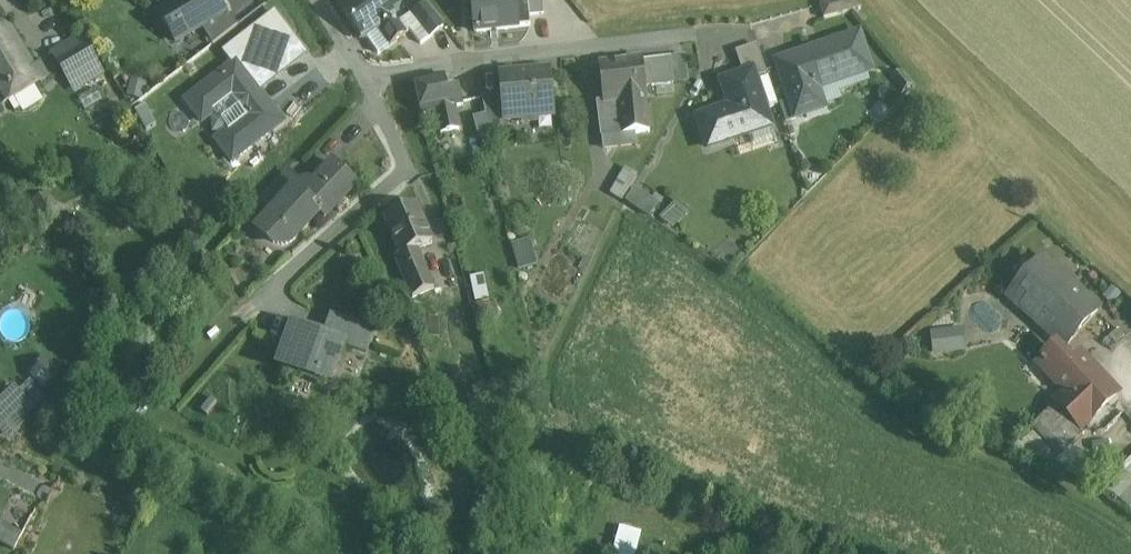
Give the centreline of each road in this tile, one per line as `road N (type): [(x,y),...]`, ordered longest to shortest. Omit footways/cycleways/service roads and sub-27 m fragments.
road 1 (residential): [(358,74),(717,30)]
road 2 (residential): [(358,74),(406,173),(308,250)]

